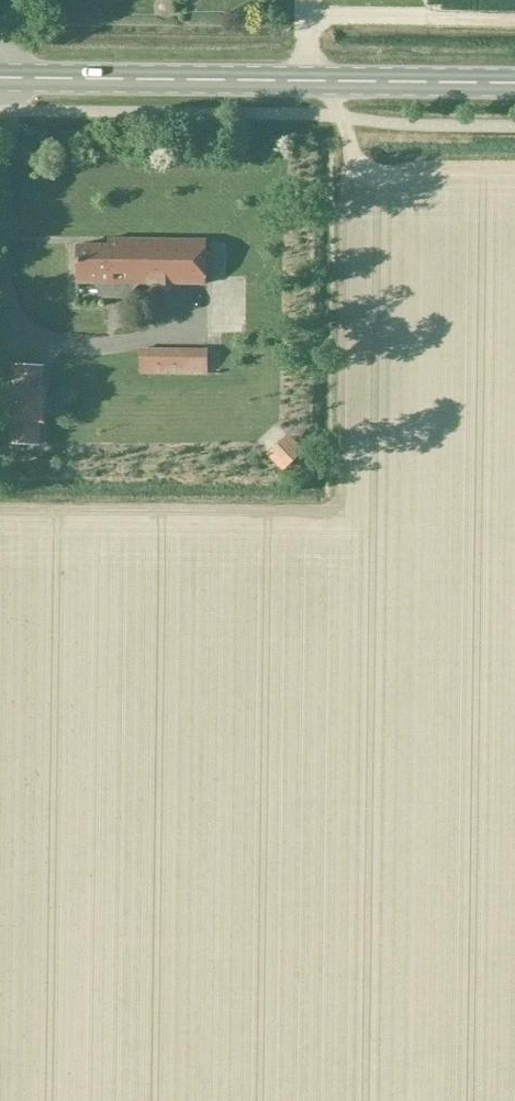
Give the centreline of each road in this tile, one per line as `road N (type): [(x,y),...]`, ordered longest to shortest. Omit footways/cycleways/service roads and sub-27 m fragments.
road 1 (secondary): [(0,79),(514,84)]

